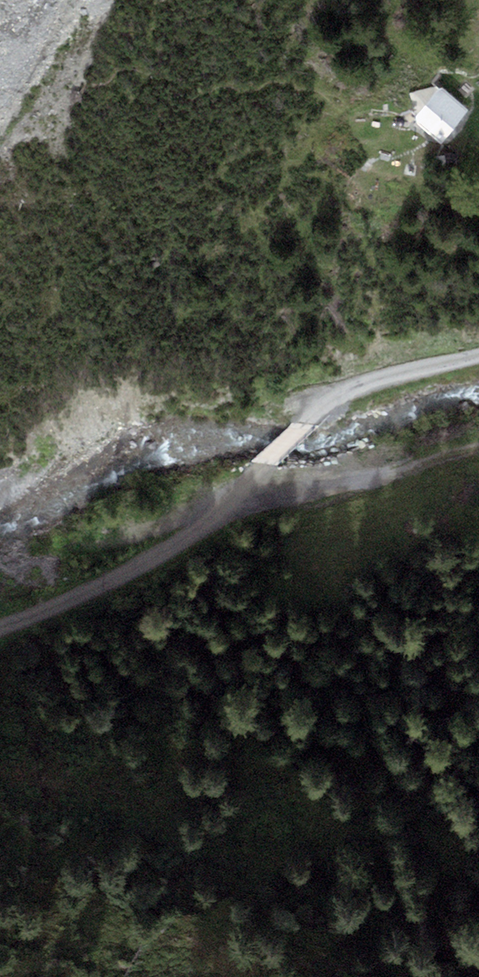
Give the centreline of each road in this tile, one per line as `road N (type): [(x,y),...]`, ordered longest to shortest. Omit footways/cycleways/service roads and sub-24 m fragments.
road 1 (unclassified): [(0,632),(172,547),(302,427),(361,385),(478,359)]
road 2 (track): [(239,492),(350,492),(478,449)]

